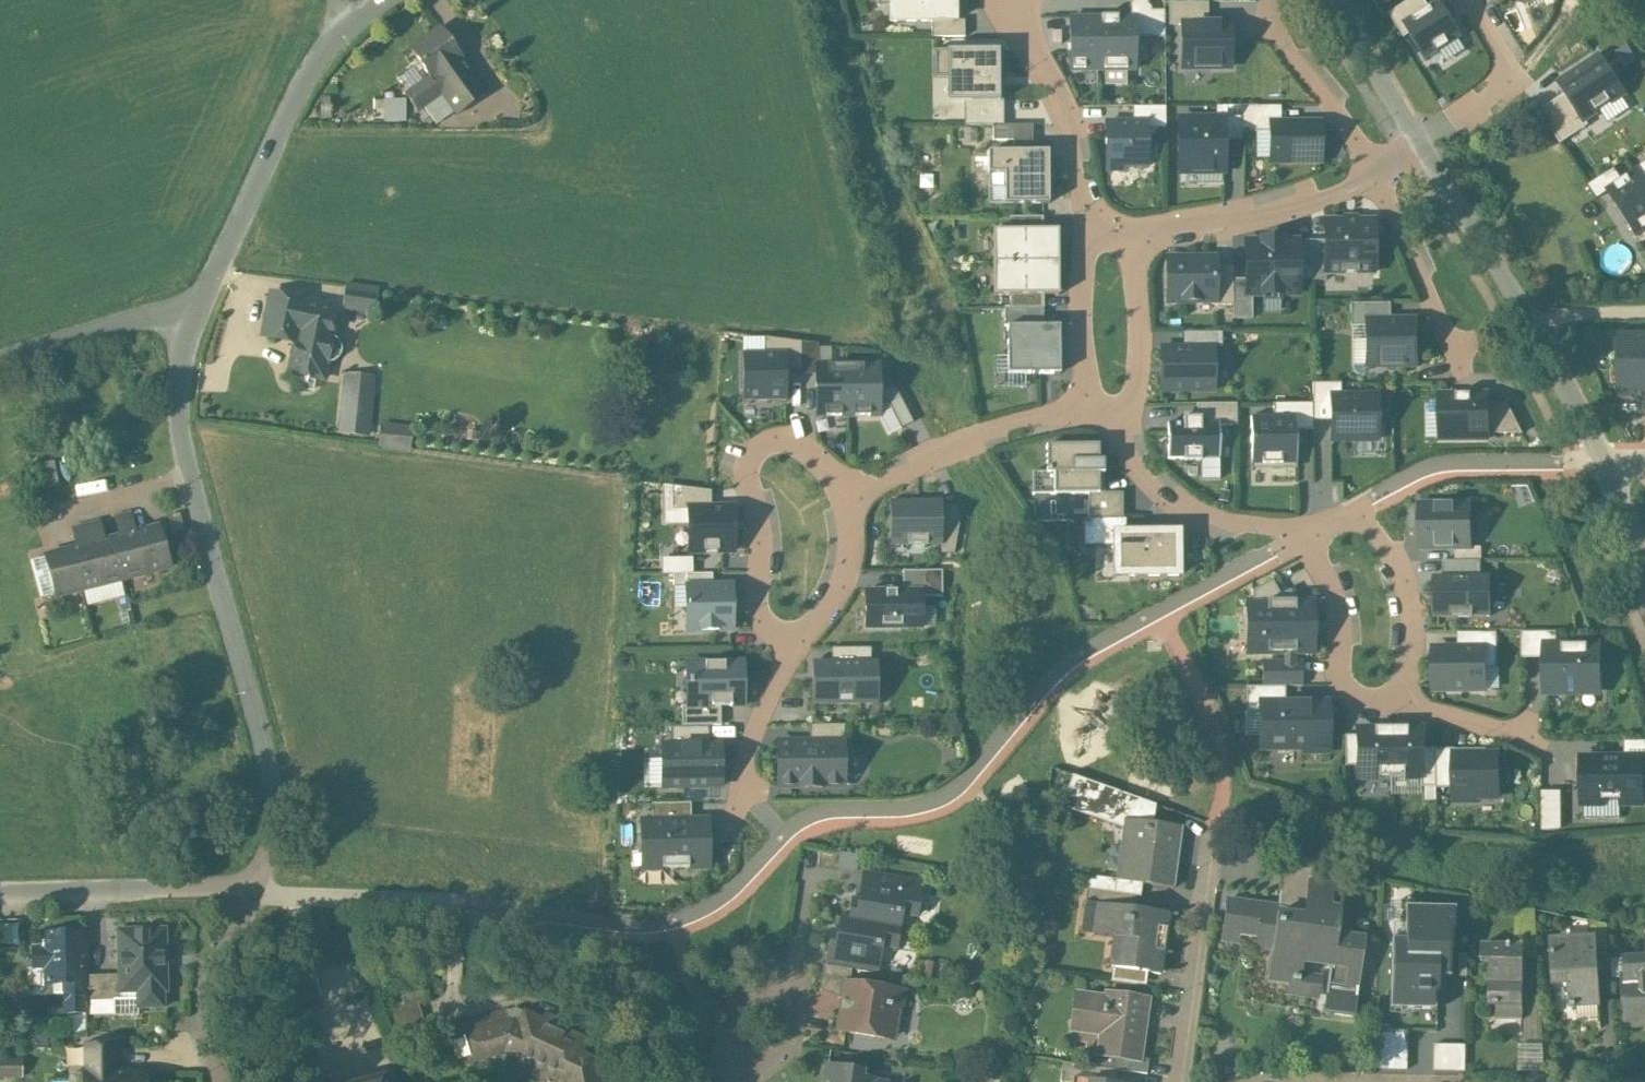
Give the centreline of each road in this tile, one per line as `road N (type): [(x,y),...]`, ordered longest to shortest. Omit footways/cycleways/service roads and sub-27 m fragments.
road 1 (unclassified): [(257,886),(275,838),(277,784),(183,428),(187,363),(204,296)]
road 2 (unclassified): [(1596,468),(1523,316),(1422,145)]
road 3 (unclassified): [(204,296),(309,70),(338,32),(381,0)]
road 4 (residential): [(858,499),(788,439),(757,446),(748,458),(746,491),(760,549),(755,604),(797,649)]
road 5 (residential): [(1303,533),(1368,523),(1396,560),(1412,623),(1398,706)]
road 6 (residential): [(0,891),(257,886)]
road 7 (residential): [(1093,402),(937,454),(858,499)]
road 8 (residential): [(1369,171),(1127,247)]
road 9 (residential): [(1176,1081),(1208,841)]
road 10 (residential): [(1118,413),(1156,483),(1187,511),(1262,533),(1303,533)]
road 11 (residential): [(1097,240),(1074,142),(1022,27)]
road 12 (residential): [(1369,171),(1461,370)]
road 13 (residential): [(1303,533),(1335,598),(1345,687),(1398,706)]
road 14 (unclassified): [(0,355),(204,296)]
road 15 (residential): [(215,1081),(202,1012),(213,970),(257,886)]
road 16 (residential): [(722,1081),(732,1014),(751,987),(768,983),(793,1000),(793,1034),(783,1051)]
road 17 (residential): [(452,912),(299,904),(257,886)]
road 18 (residential): [(1269,6),(1277,36),(1369,171)]
road 19 (residential): [(1422,145),(1504,81),(1502,55),(1472,0)]
road 20 (residential): [(797,649),(752,736),(735,812)]
road 21 (residential): [(1118,413),(1137,365),(1127,247)]
road 22 (unclassified): [(1422,145),(1334,0)]
road 23 (residential): [(858,499),(839,592),(797,649)]
road 24 (residential): [(1097,240),(1083,288),(1093,402)]
road 25 (residential): [(1398,706),(1542,748)]
road 26 (unclassified): [(1644,606),(1596,468)]

